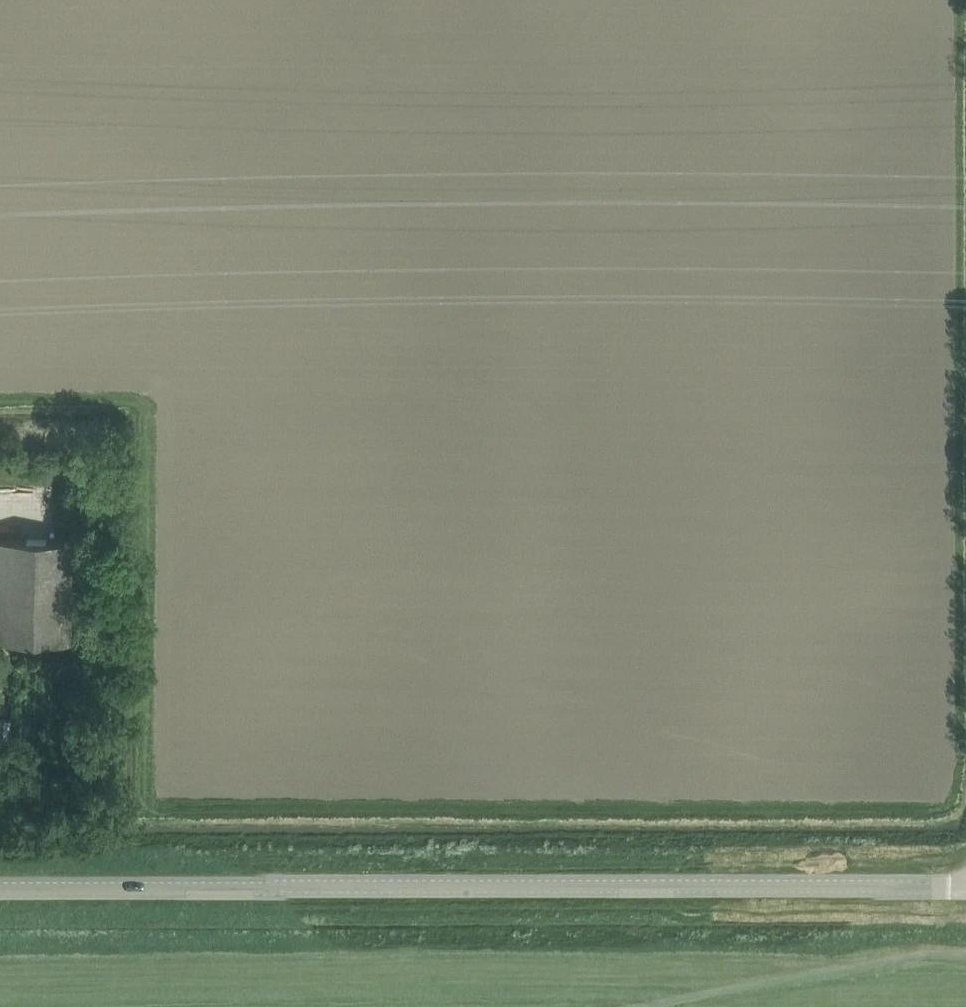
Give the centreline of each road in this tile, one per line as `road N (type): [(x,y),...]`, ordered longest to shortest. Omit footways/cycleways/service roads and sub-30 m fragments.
road 1 (unclassified): [(965,888),(0,888)]

